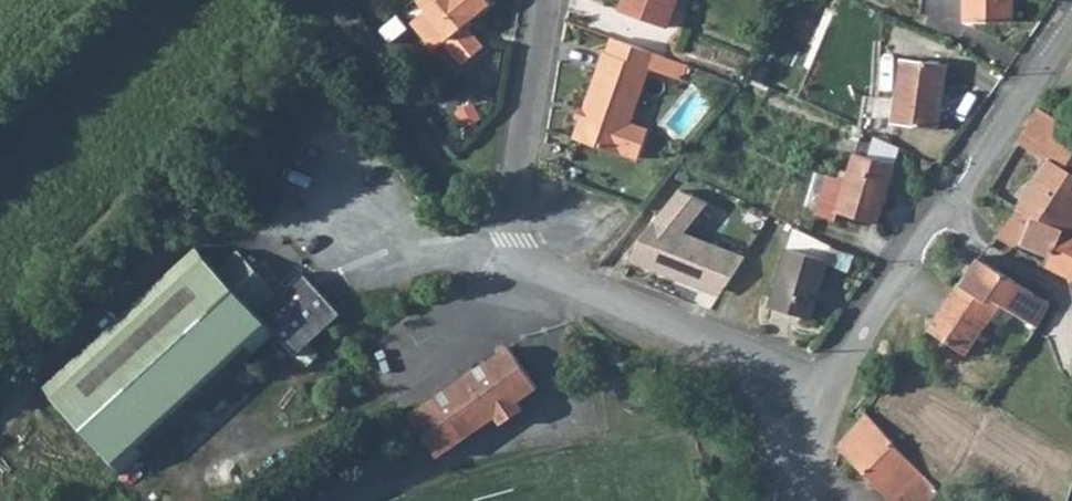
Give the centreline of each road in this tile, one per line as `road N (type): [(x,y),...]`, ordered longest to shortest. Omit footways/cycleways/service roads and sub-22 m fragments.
road 1 (residential): [(545,0),(517,186),(522,240),(549,264),(829,390)]
road 2 (residential): [(829,390),(1071,25)]
road 3 (track): [(335,0),(453,181),(522,240)]

